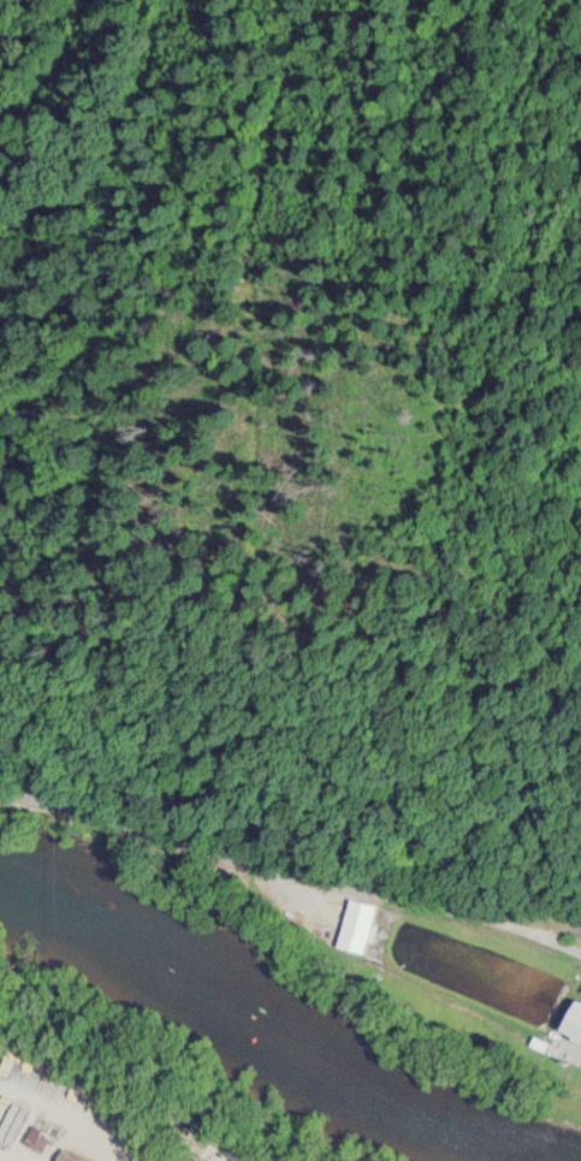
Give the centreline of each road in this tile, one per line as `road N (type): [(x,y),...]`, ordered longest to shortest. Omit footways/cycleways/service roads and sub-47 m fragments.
road 1 (residential): [(0,766),(95,787),(580,951)]

